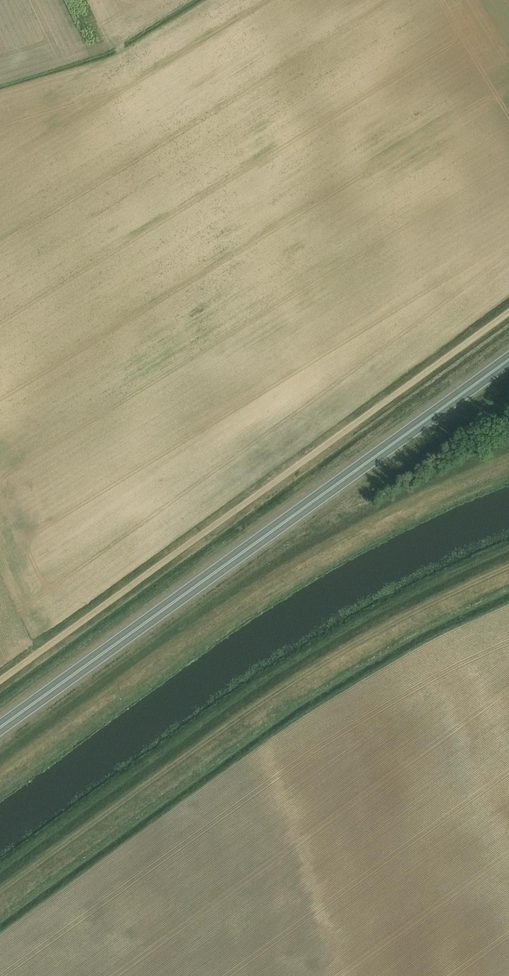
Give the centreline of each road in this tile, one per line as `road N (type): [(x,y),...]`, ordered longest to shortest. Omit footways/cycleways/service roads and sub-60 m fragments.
road 1 (unclassified): [(0,680),(508,311)]
road 2 (trunk): [(0,727),(508,358)]

